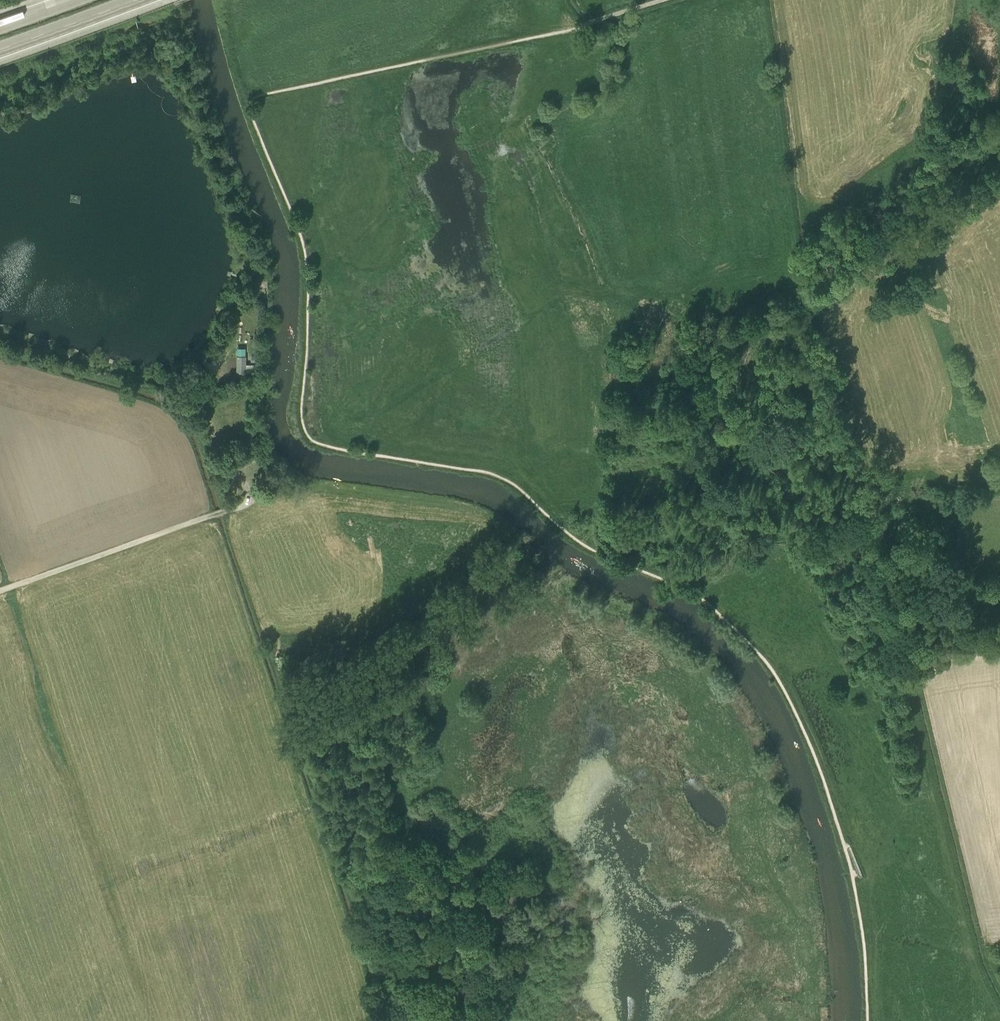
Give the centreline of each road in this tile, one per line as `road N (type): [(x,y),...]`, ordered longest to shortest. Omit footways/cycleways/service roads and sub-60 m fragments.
road 1 (track): [(0,591),(252,500)]
road 2 (motorway): [(0,47),(132,0)]

